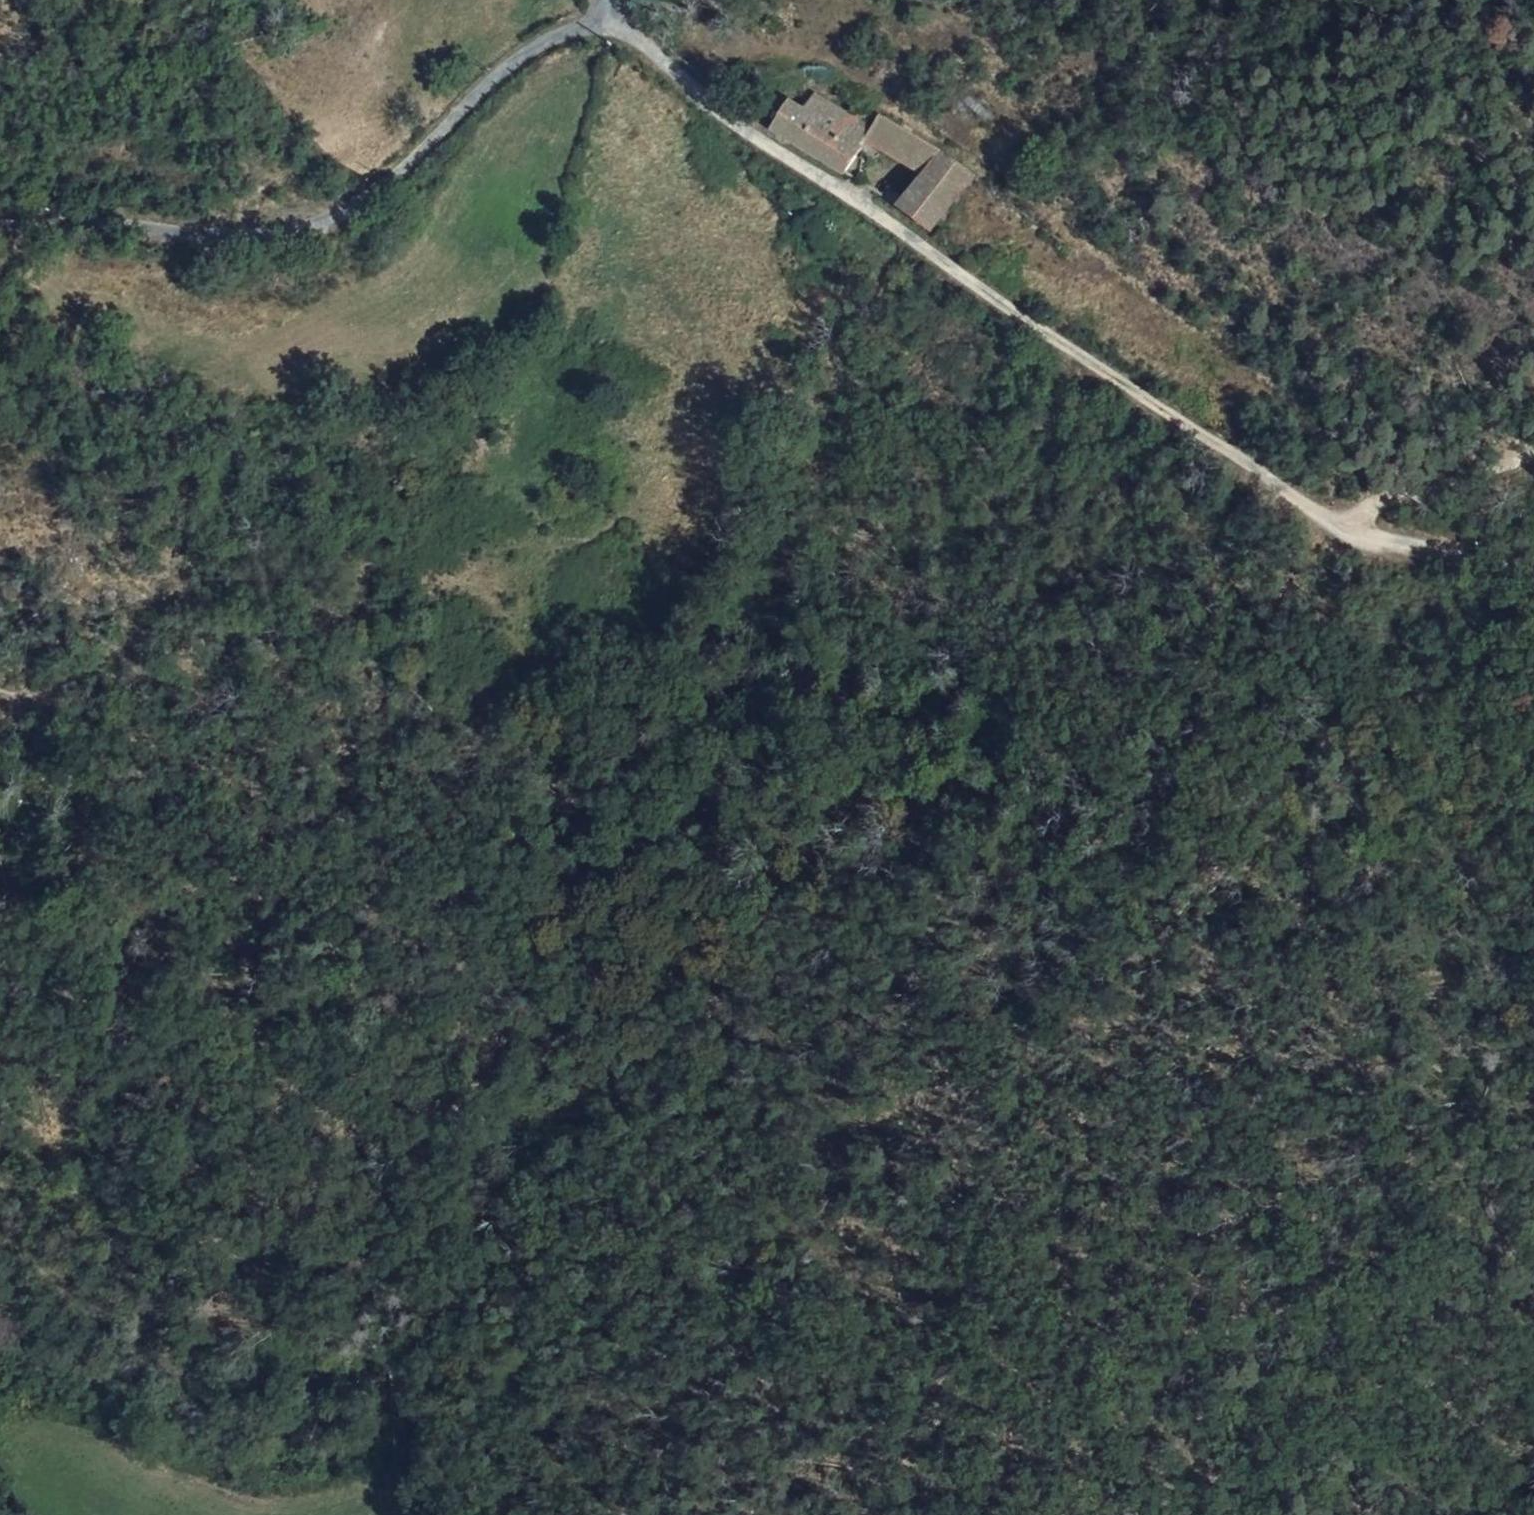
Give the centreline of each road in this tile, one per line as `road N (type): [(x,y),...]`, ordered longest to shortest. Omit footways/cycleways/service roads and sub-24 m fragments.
road 1 (unclassified): [(614,9),(727,107),(1372,539),(1533,581)]
road 2 (unclassified): [(614,9),(500,77),(393,190),(331,230),(257,241),(0,225)]
road 3 (track): [(1533,459),(1381,506),(1372,539)]

